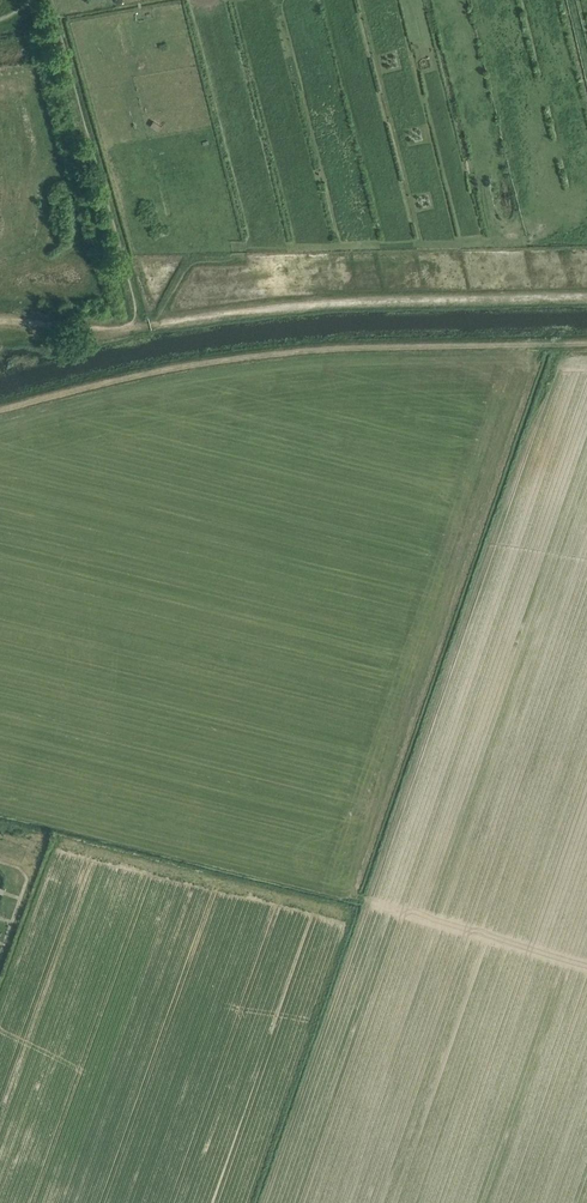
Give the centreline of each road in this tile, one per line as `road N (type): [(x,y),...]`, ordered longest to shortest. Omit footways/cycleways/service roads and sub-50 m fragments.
road 1 (track): [(0,410),(179,368),(312,352),(586,342)]

